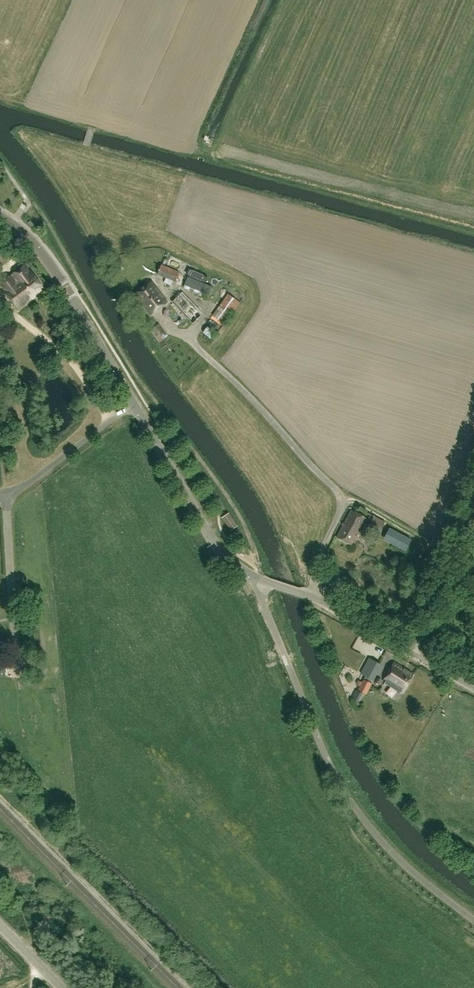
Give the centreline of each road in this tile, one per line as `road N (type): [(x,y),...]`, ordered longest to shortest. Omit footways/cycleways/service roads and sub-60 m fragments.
road 1 (tertiary): [(257,578),(211,539),(65,287),(34,243),(0,216)]
road 2 (unclassified): [(473,920),(393,853),(339,783),(257,578)]
road 3 (tertiary): [(473,687),(331,604),(257,578)]

